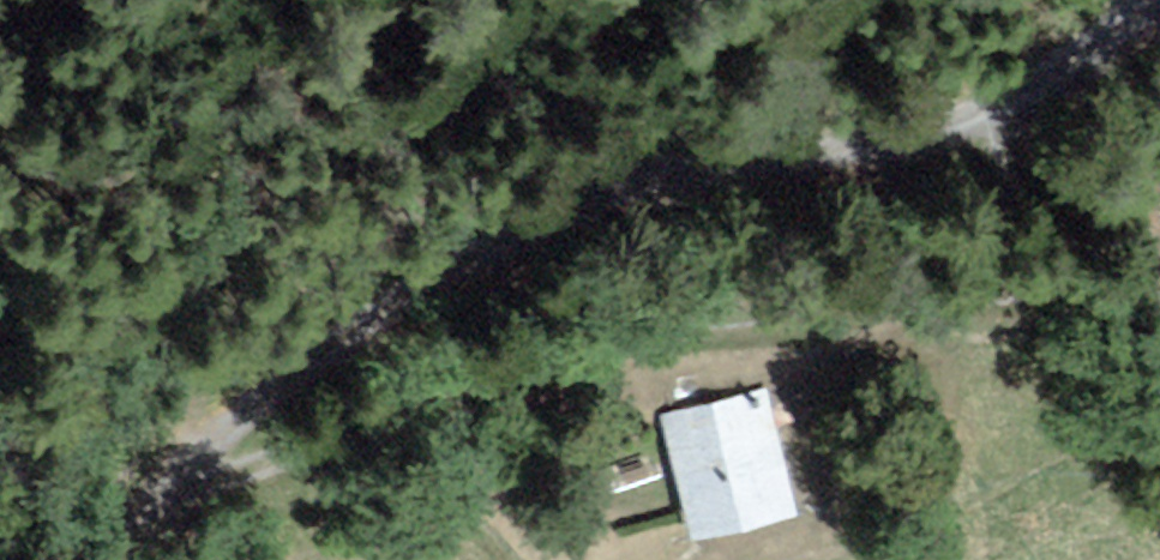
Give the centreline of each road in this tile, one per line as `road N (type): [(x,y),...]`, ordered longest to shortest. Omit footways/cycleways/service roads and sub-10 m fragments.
road 1 (track): [(163,497),(391,321),(500,267),(681,197),(804,184),(961,127),(1038,94),(1159,13)]
road 2 (track): [(1159,272),(930,307),(750,320),(485,386),(213,493),(163,497)]

